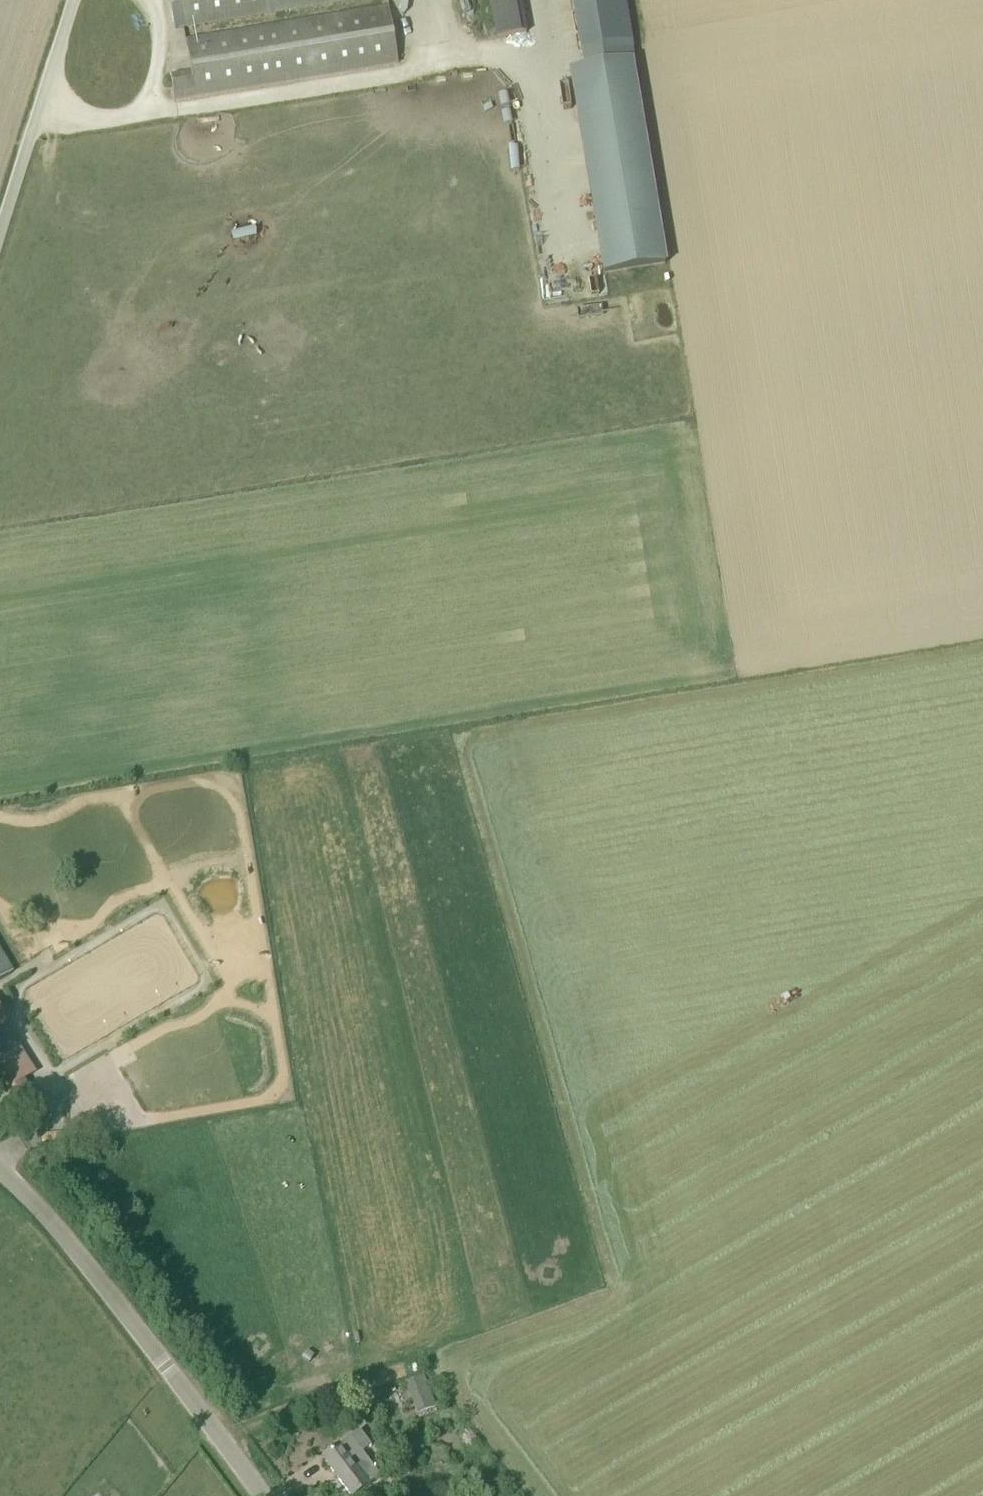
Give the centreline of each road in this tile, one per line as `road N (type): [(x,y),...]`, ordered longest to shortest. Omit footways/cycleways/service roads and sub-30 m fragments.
road 1 (unclassified): [(280,1495),(123,1284),(0,1152)]
road 2 (unclassified): [(0,219),(71,0)]

